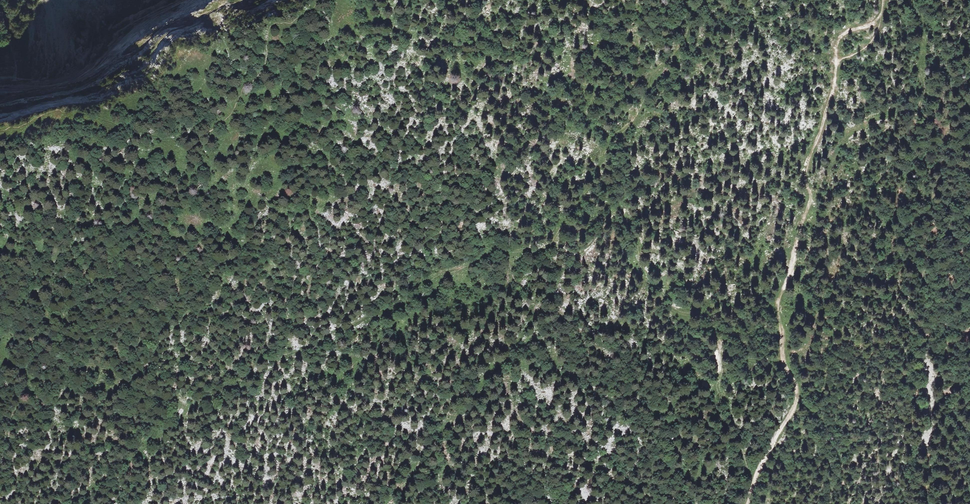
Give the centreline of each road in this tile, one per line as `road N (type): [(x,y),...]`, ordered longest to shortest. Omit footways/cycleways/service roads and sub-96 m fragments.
road 1 (track): [(697,0),(686,37),(543,250),(497,250),(296,353),(255,362),(197,399)]
road 2 (track): [(746,503),(796,395),(779,295),(803,225),(806,173),(841,40),(876,20),(883,0)]
road 3 (track): [(543,250),(577,251),(607,219),(625,220),(642,269),(670,304),(698,313),(711,327),(721,391),(754,474)]
road 4 (track): [(72,503),(197,399)]

